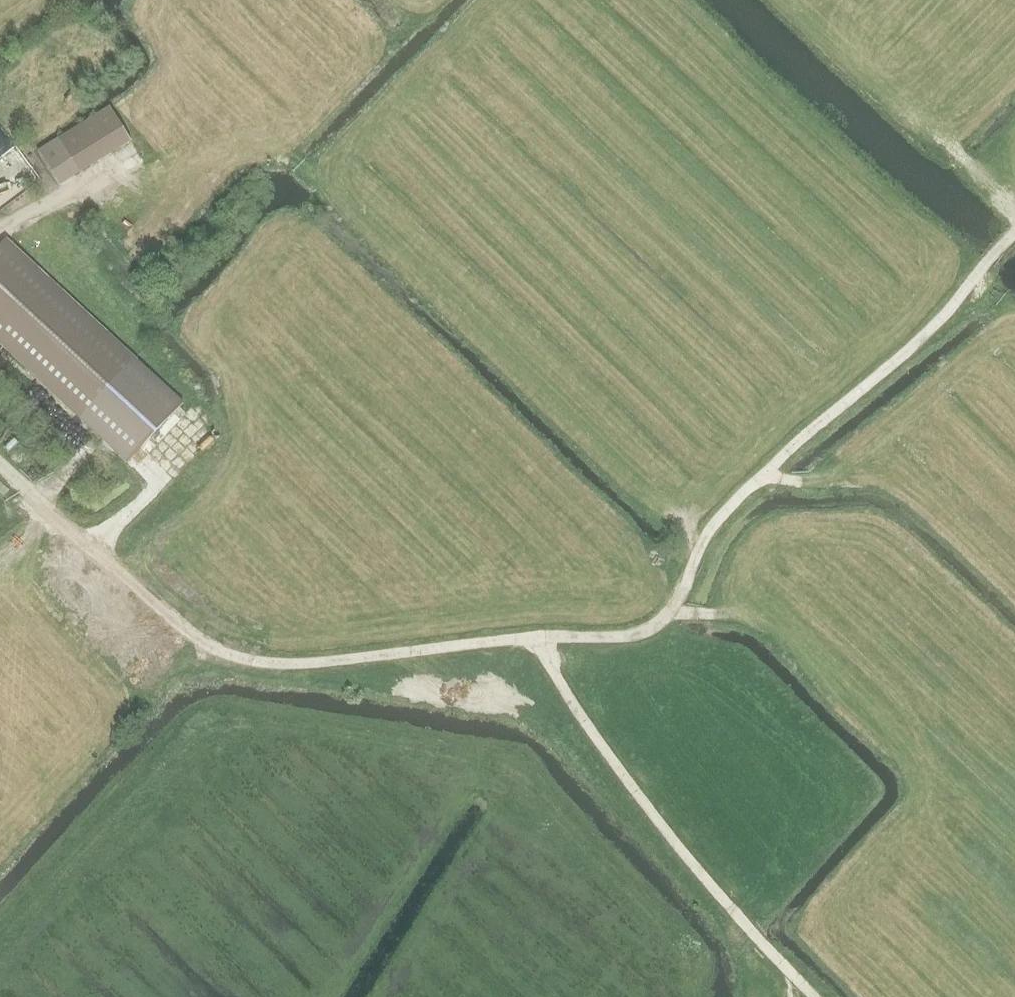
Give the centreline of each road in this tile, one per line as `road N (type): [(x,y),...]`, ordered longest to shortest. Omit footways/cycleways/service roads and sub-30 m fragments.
road 1 (track): [(1014,232),(940,320),(739,497),(711,526),(671,613),(631,636),(492,642),(306,664),(241,658),(181,627),(0,461)]
road 2 (track): [(539,639),(632,786),(815,996)]

